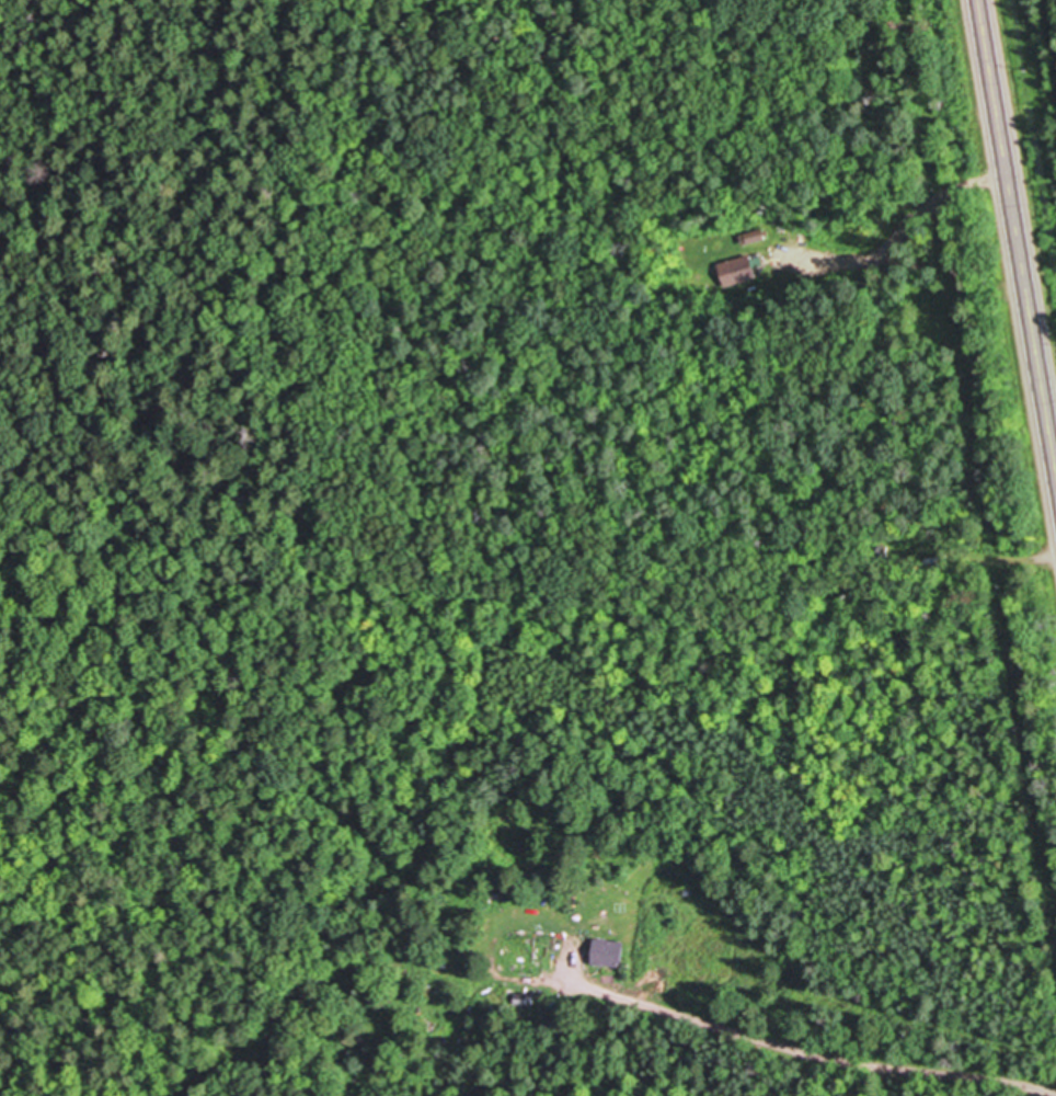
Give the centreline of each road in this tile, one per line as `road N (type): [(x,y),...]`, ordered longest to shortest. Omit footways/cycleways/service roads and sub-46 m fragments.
road 1 (primary): [(1055,459),(981,0)]
road 2 (residential): [(976,1095),(608,1000)]

